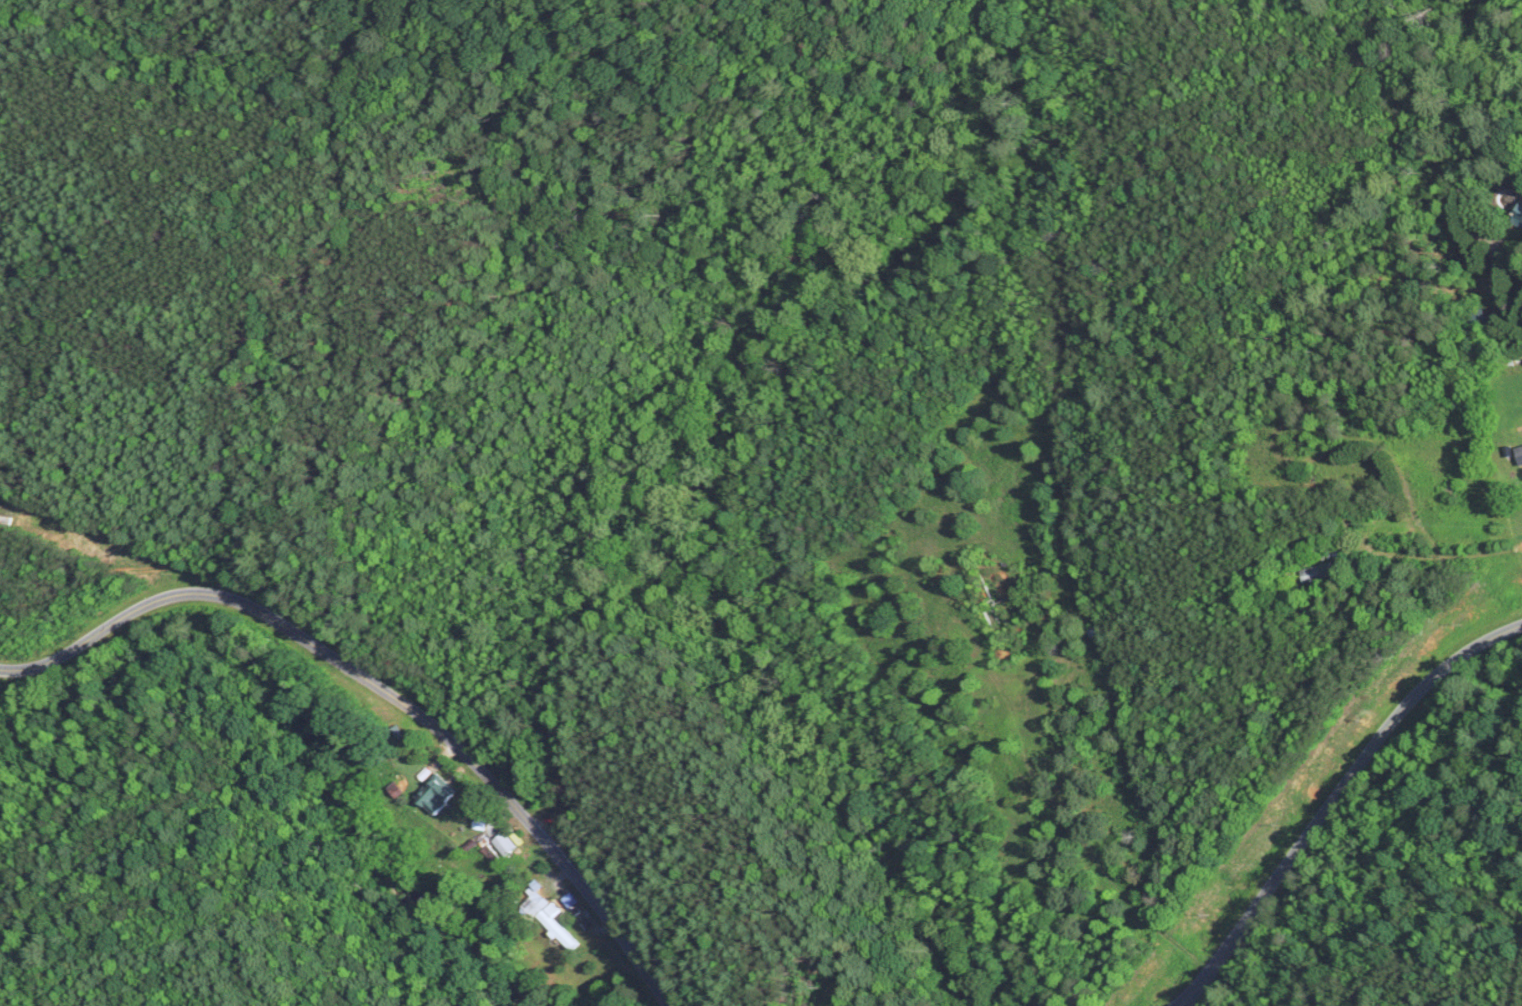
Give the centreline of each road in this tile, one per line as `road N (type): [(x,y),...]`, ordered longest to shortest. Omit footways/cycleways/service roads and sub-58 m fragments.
road 1 (residential): [(0,670),(54,661),(154,600),(214,593),(247,606),(459,745),(553,850),(668,1005)]
road 2 (residential): [(1177,1005),(1416,693),(1447,666),(1521,627)]

